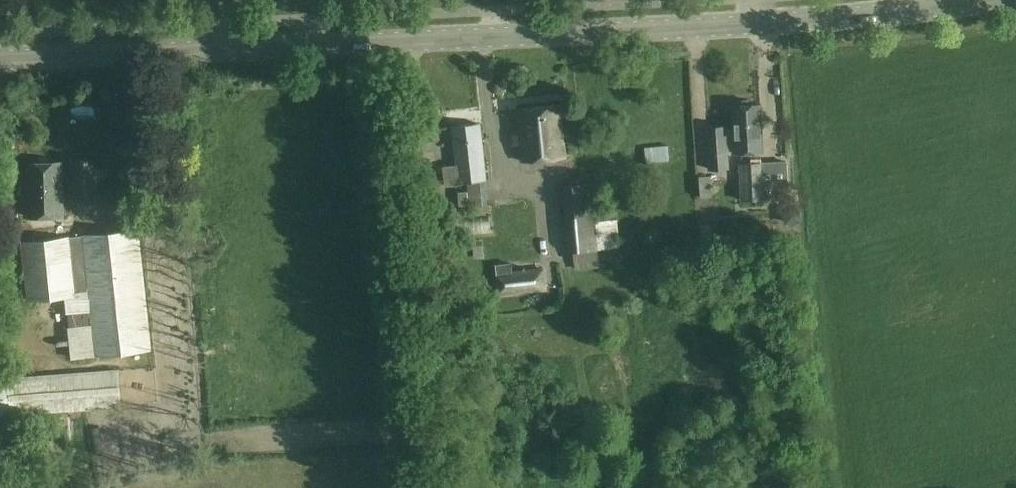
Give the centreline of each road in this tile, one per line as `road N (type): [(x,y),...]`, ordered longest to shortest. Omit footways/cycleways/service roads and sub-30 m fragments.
road 1 (tertiary): [(0,63),(562,39),(1002,0)]

